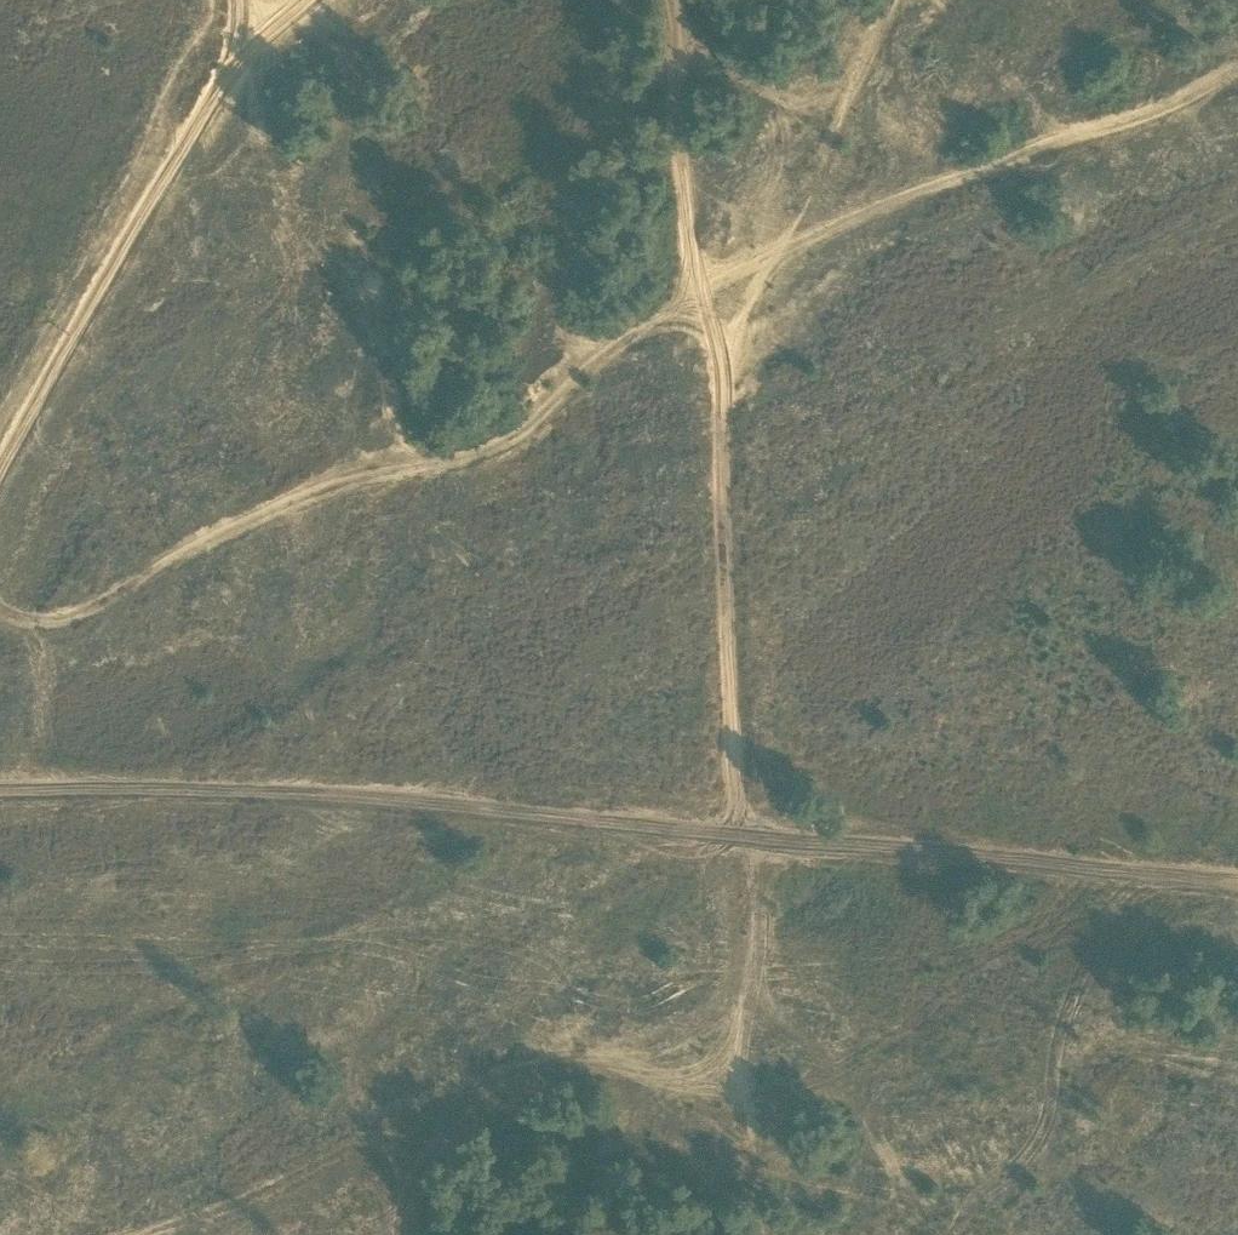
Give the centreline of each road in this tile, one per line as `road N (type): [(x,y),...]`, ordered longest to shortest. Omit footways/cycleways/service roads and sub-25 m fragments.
road 1 (track): [(252,0),(182,149),(0,470)]

